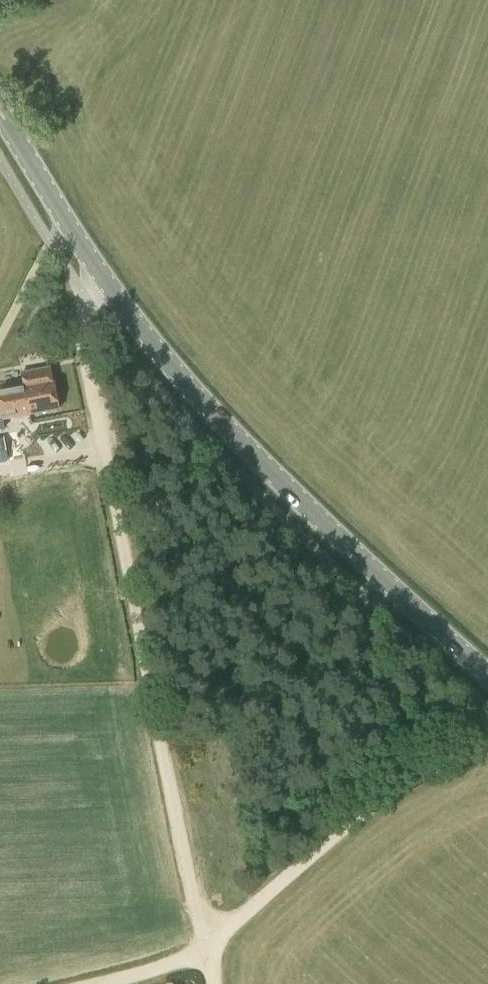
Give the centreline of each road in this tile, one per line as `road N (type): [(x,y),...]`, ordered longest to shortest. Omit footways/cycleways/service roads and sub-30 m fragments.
road 1 (tertiary): [(487,669),(279,482),(149,337),(81,236)]
road 2 (track): [(71,983),(197,952),(368,796),(487,744)]
road 3 (track): [(144,649),(69,259)]
road 4 (track): [(205,983),(144,649)]
road 5 (tertiary): [(81,236),(5,120)]

